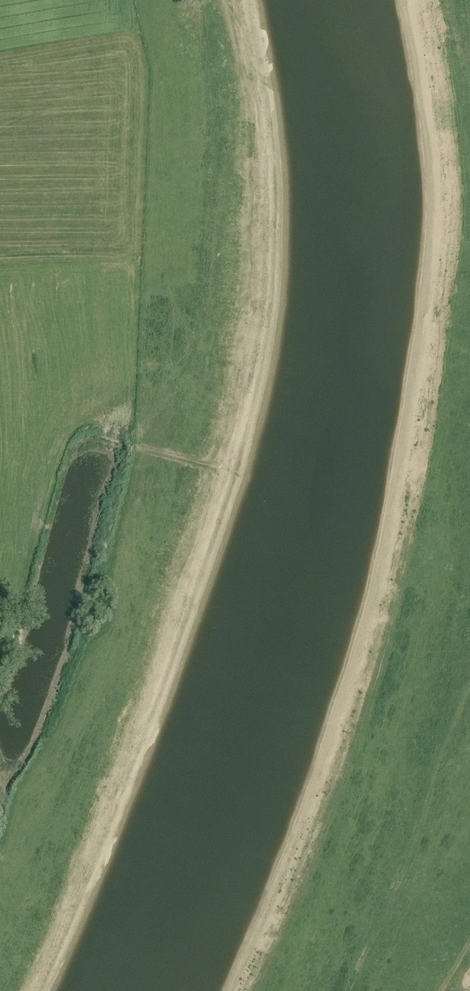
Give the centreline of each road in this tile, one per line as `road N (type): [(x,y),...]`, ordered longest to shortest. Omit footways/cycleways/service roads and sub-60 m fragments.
road 1 (track): [(469,672),(393,894),(346,990)]

